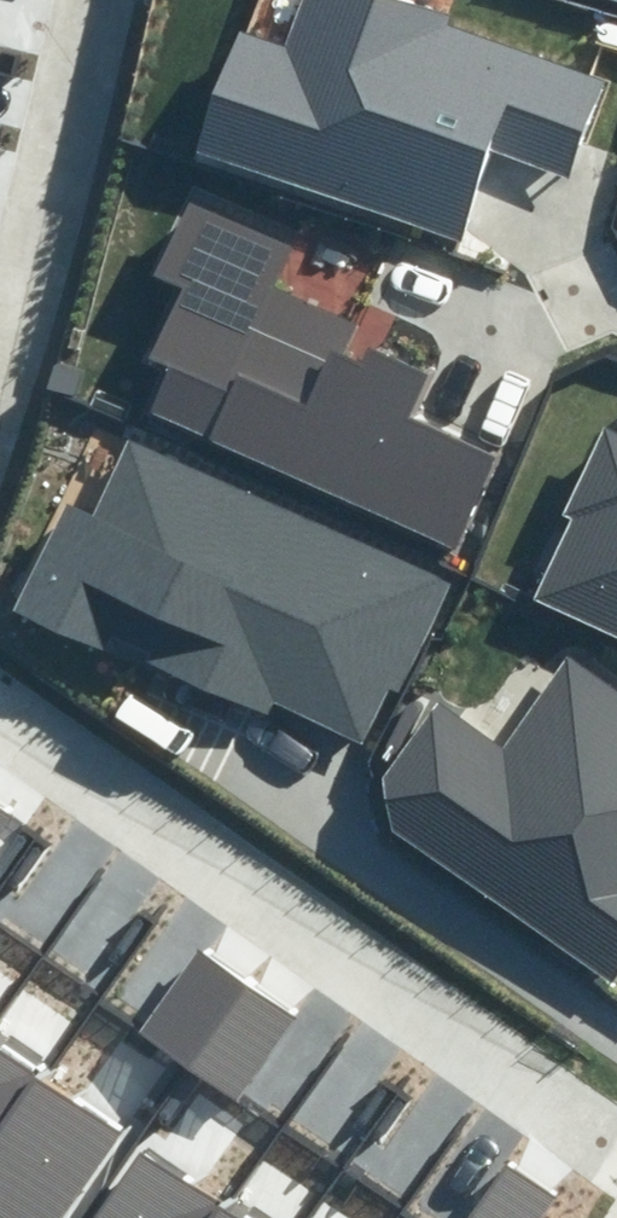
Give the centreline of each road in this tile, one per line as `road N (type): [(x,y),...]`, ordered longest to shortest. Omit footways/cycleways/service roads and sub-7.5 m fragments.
road 1 (residential): [(616,1117),(0,711)]
road 2 (residential): [(0,330),(95,0)]

